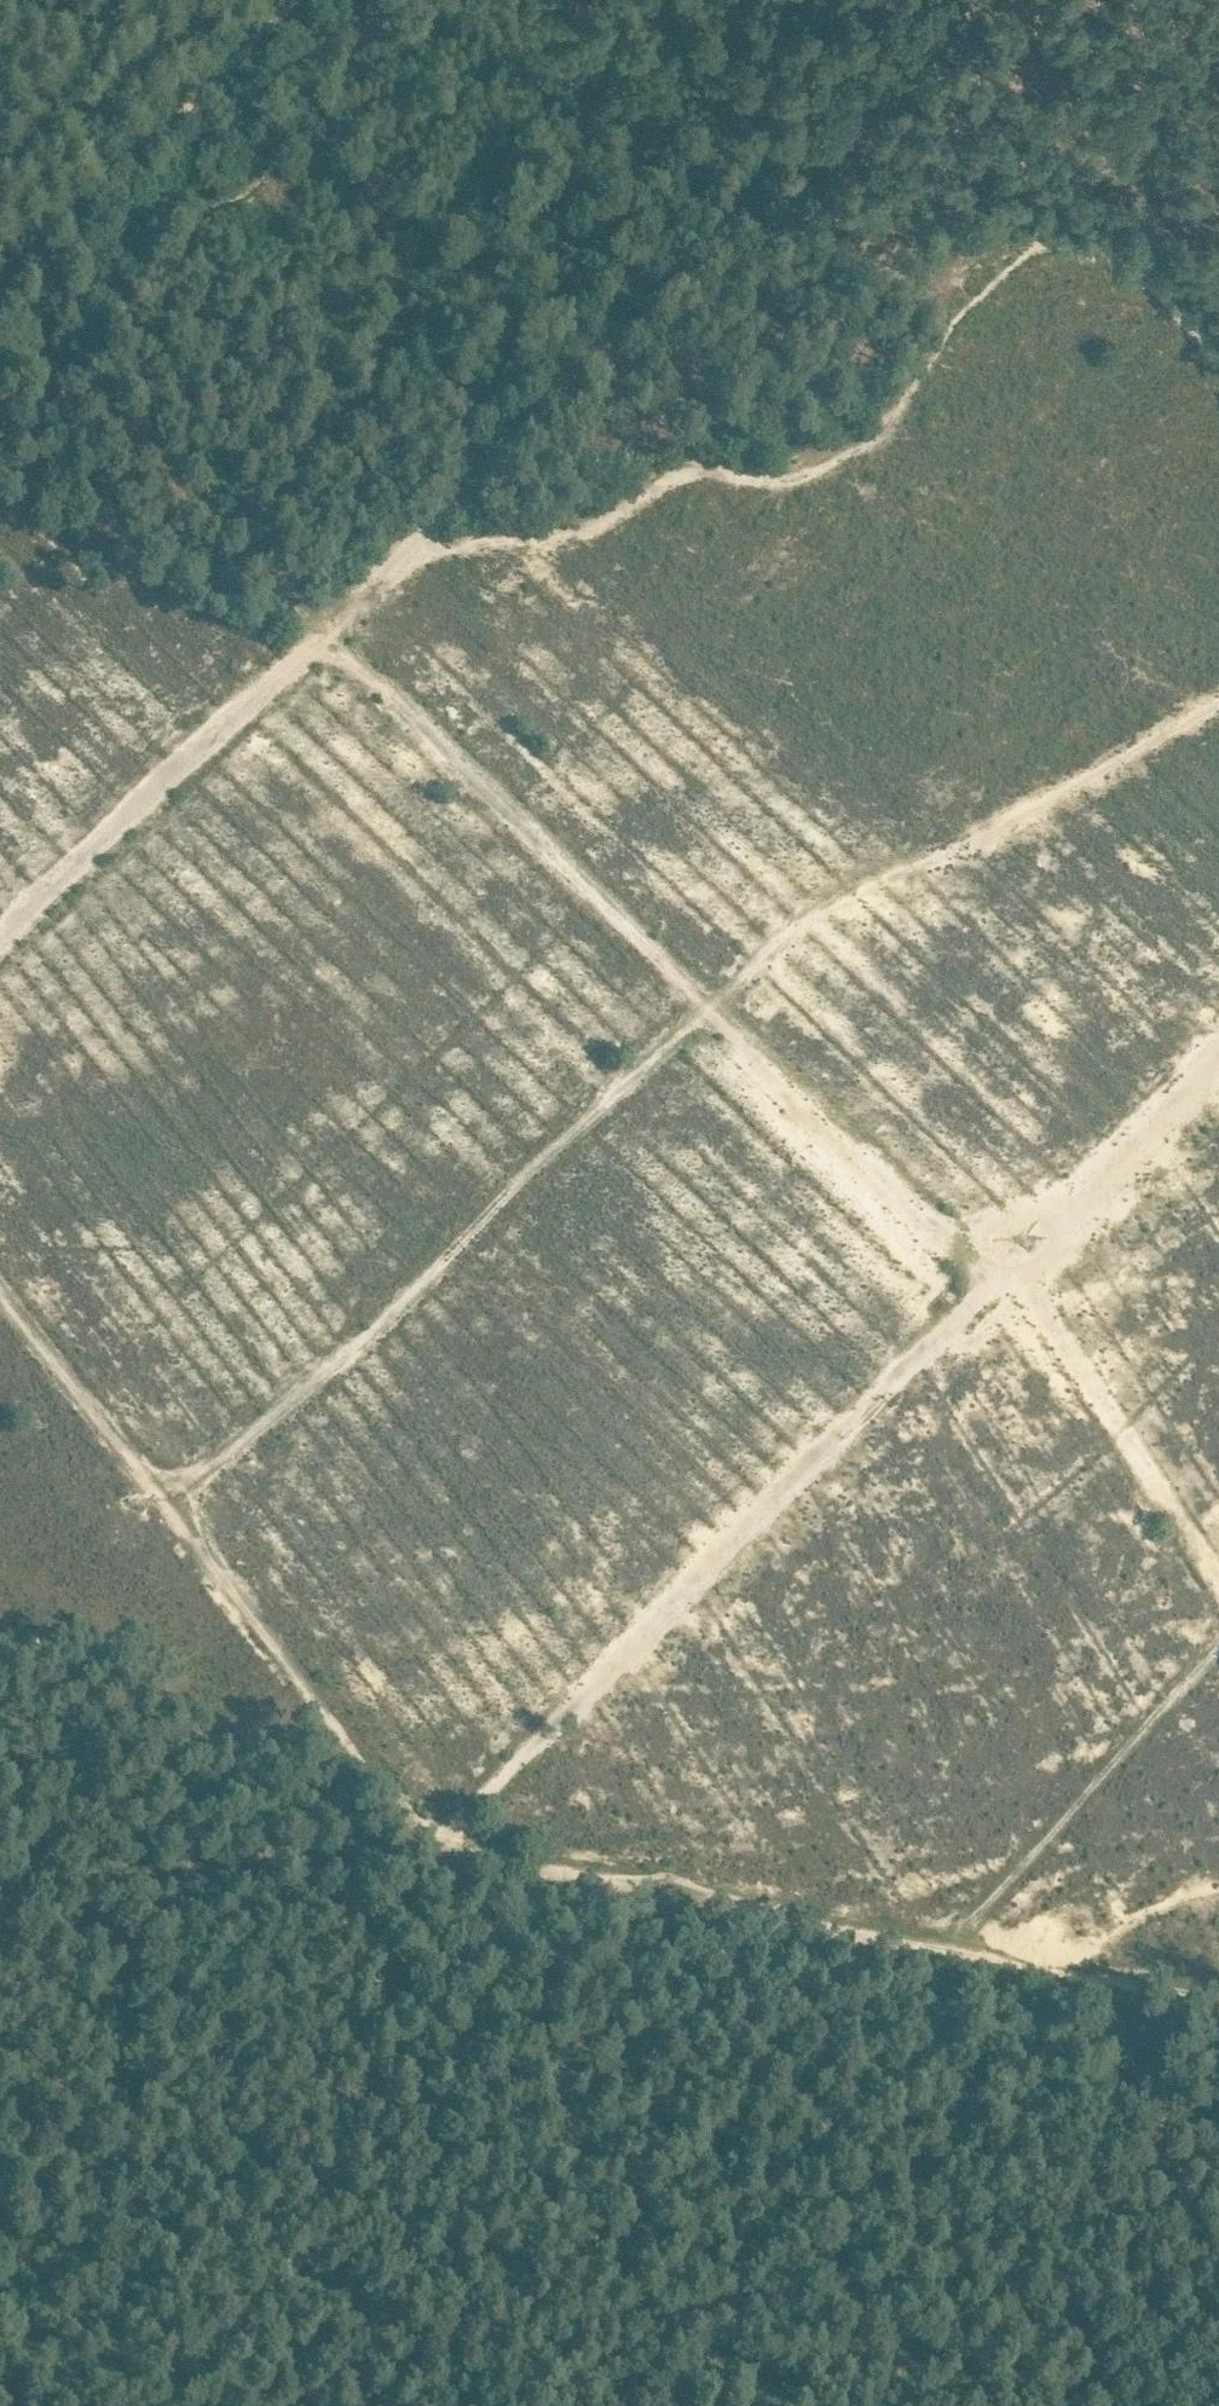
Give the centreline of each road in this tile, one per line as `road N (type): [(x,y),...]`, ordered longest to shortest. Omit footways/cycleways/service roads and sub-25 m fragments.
road 1 (track): [(1218,1049),(427,1845)]
road 2 (track): [(714,1005),(169,1504)]
road 3 (track): [(714,1005),(210,503)]
road 4 (track): [(427,1845),(0,1290)]
road 5 (track): [(714,1005),(838,895),(1047,805),(1218,710)]
road 6 (track): [(958,1952),(427,1845)]
road 7 (track): [(0,286),(294,0)]
road 8 (track): [(958,1952),(1218,1660)]
road 9 (track): [(1218,2005),(958,1952)]

